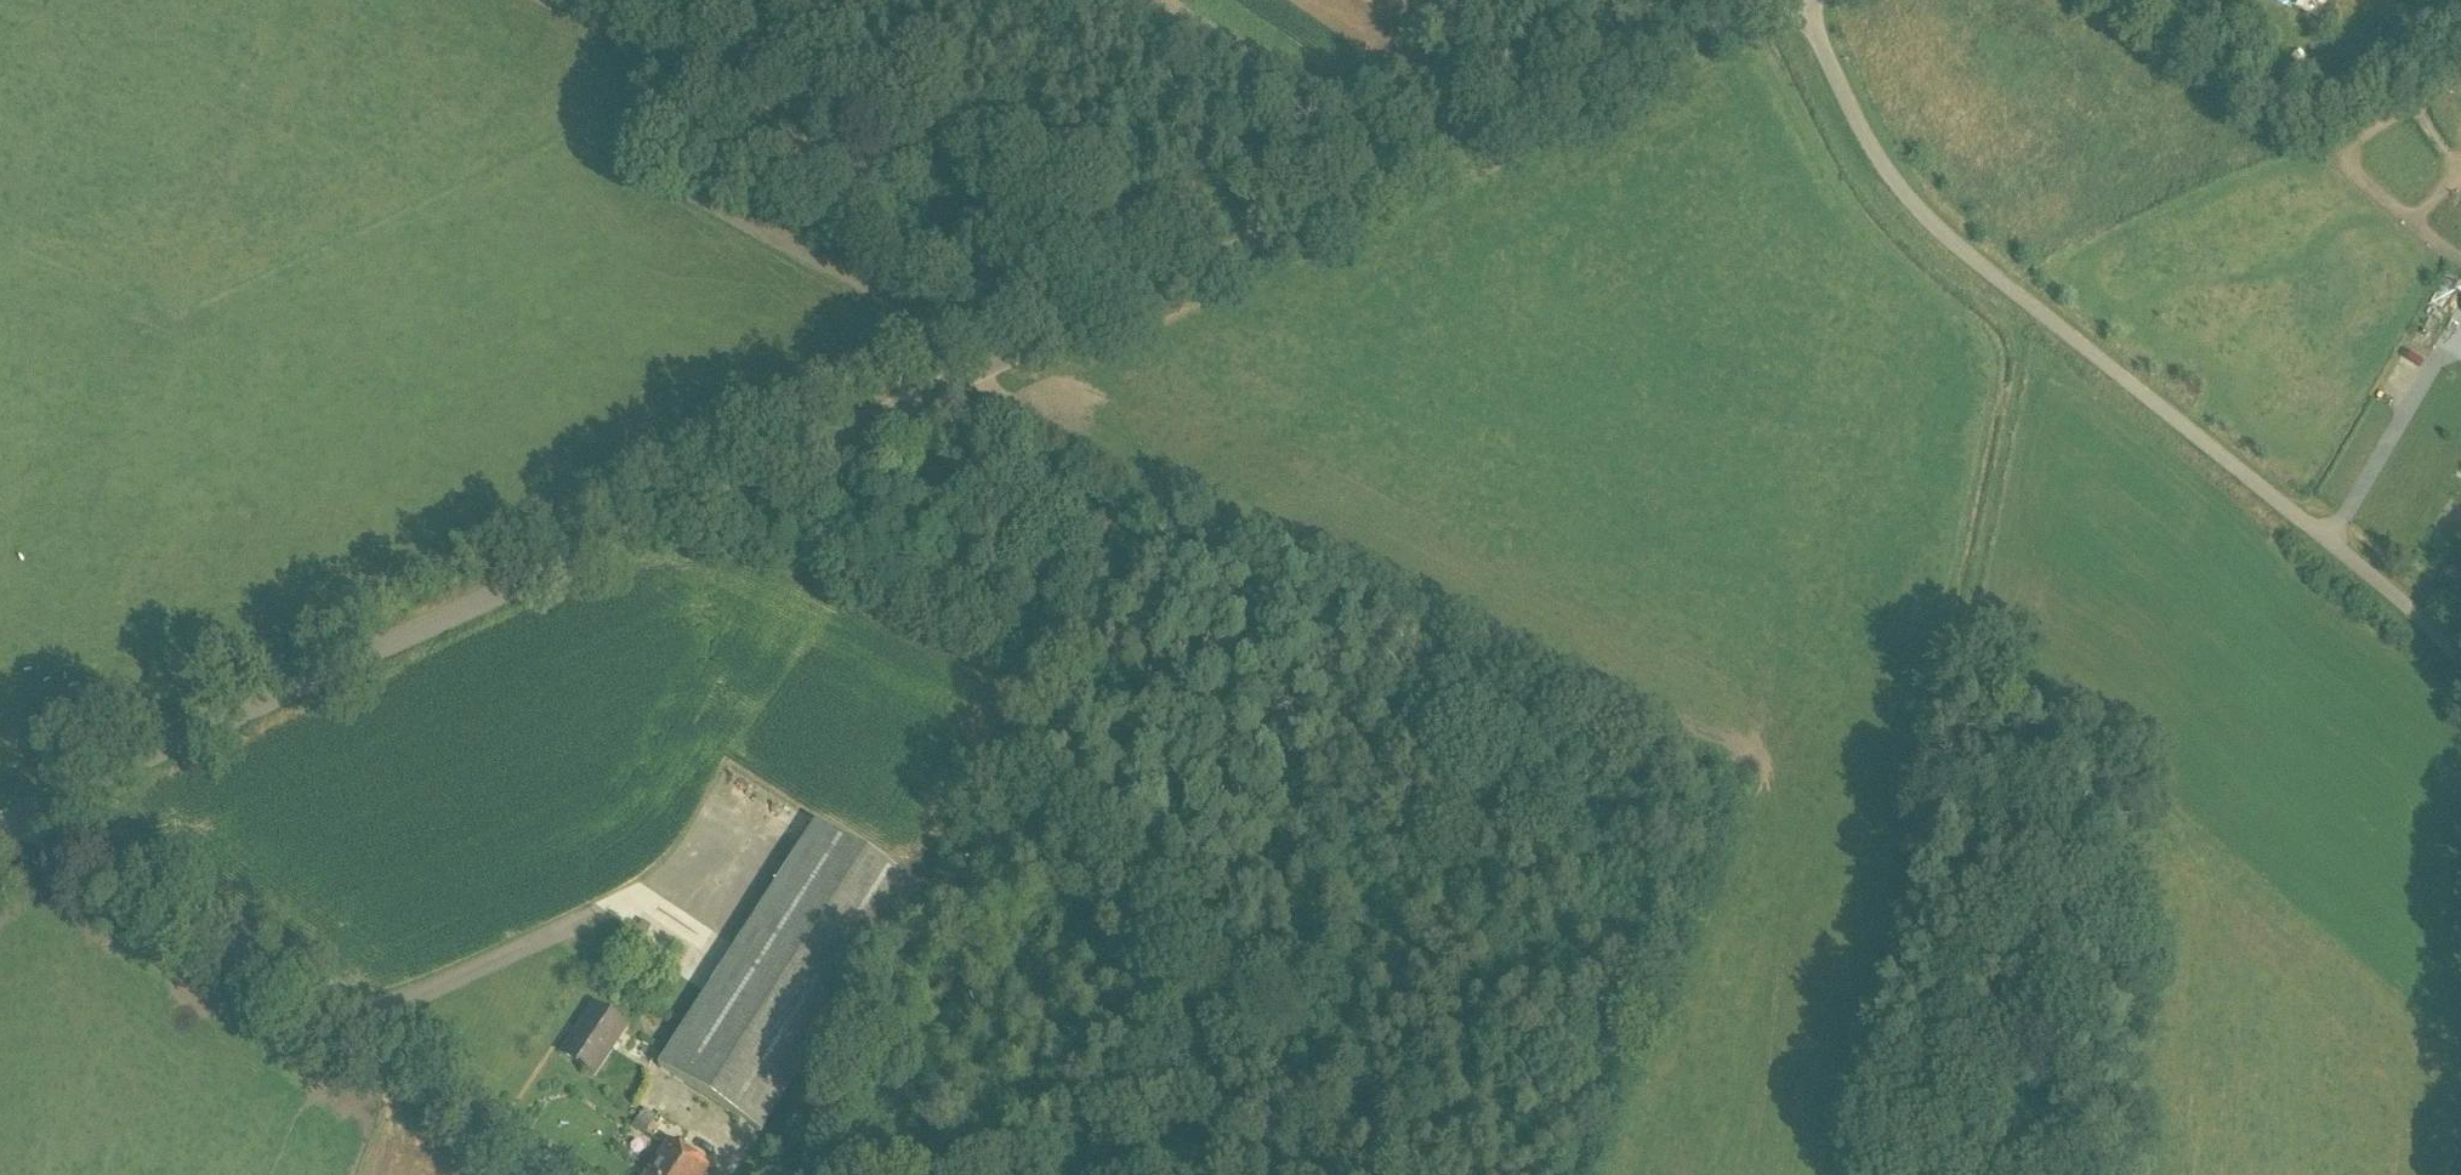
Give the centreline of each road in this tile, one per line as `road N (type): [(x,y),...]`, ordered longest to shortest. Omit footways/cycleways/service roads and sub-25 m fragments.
road 1 (unclassified): [(3,827),(1771,6)]
road 2 (unclassified): [(2460,701),(2225,481),(1913,247),(1856,178),(1771,6)]
road 3 (unclassified): [(513,1174),(3,827)]

